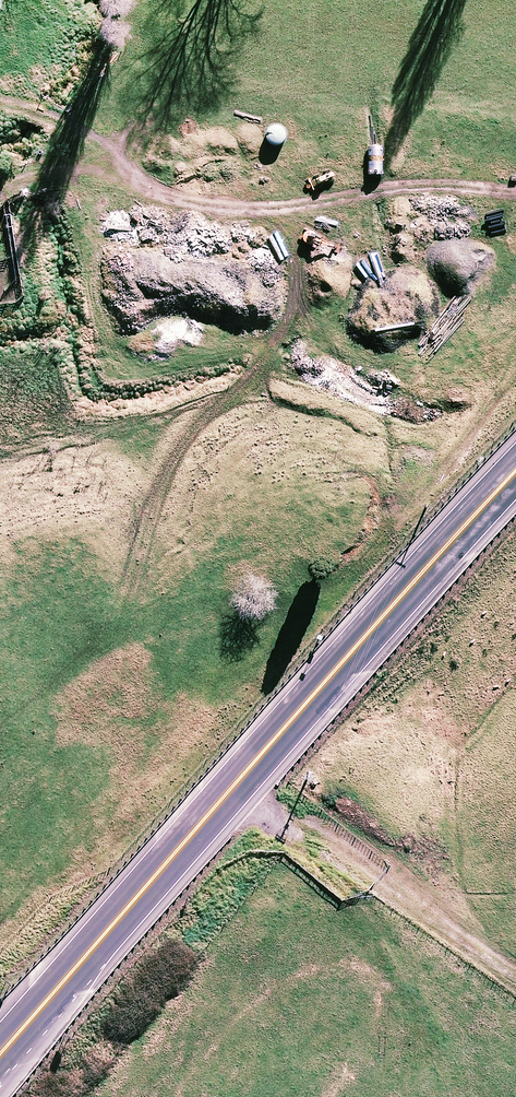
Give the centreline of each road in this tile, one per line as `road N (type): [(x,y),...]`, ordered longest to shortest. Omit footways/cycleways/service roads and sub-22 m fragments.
road 1 (trunk): [(515,473),(37,1014)]
road 2 (trunk): [(515,586),(330,734),(37,1014)]
road 3 (track): [(0,89),(70,91),(120,164),(245,181),(368,166),(515,167)]

